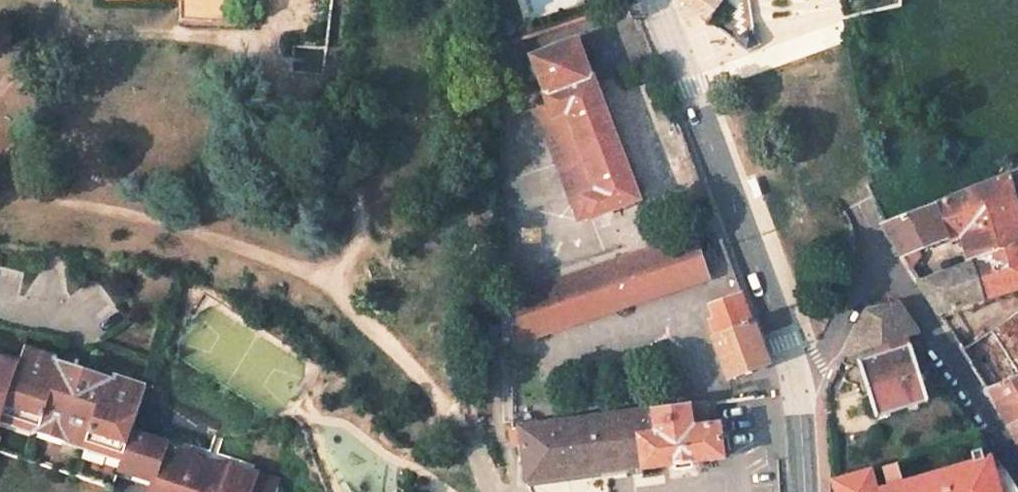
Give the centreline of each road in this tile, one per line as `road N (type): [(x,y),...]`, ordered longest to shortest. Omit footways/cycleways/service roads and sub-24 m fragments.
road 1 (secondary): [(660,0),(799,385)]
road 2 (residential): [(892,275),(947,349),(1017,474)]
road 3 (residential): [(799,385),(861,292),(892,275)]

